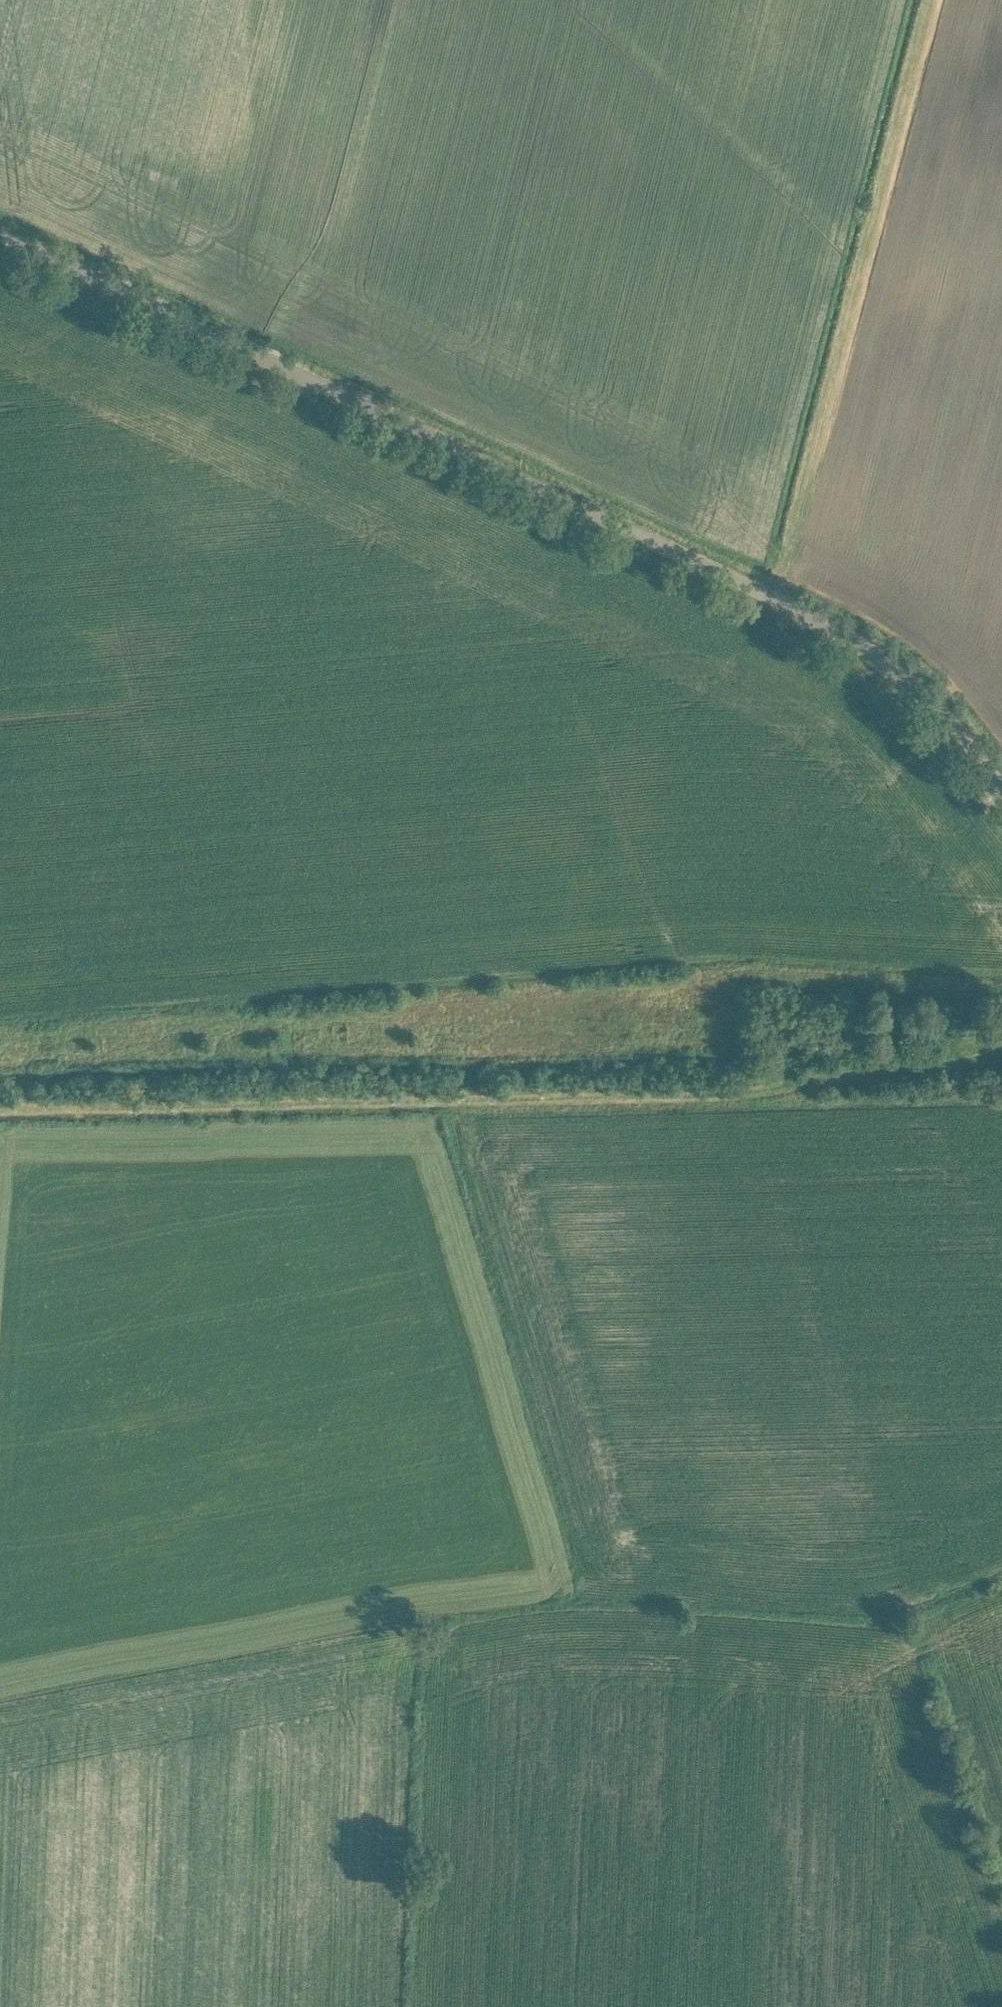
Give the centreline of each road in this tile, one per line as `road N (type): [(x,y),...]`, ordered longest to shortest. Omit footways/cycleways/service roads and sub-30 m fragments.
road 1 (unclassified): [(1001,785),(926,691),(842,630),(0,233)]

